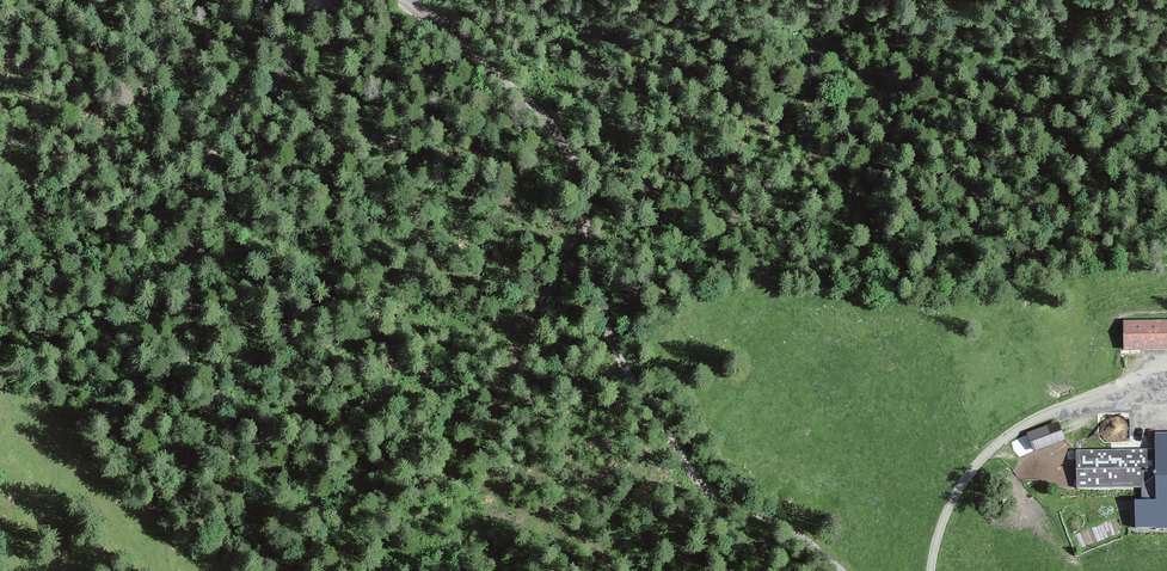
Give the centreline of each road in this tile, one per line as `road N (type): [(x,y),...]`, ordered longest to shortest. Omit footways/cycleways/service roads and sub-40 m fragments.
road 1 (track): [(840,570),(718,472),(655,401),(613,325),(583,180),(553,119),(396,0)]
road 2 (track): [(311,0),(242,97),(213,178),(171,435),(177,570)]
road 3 (track): [(931,570),(957,491),(992,444),(1035,418),(1166,372)]

